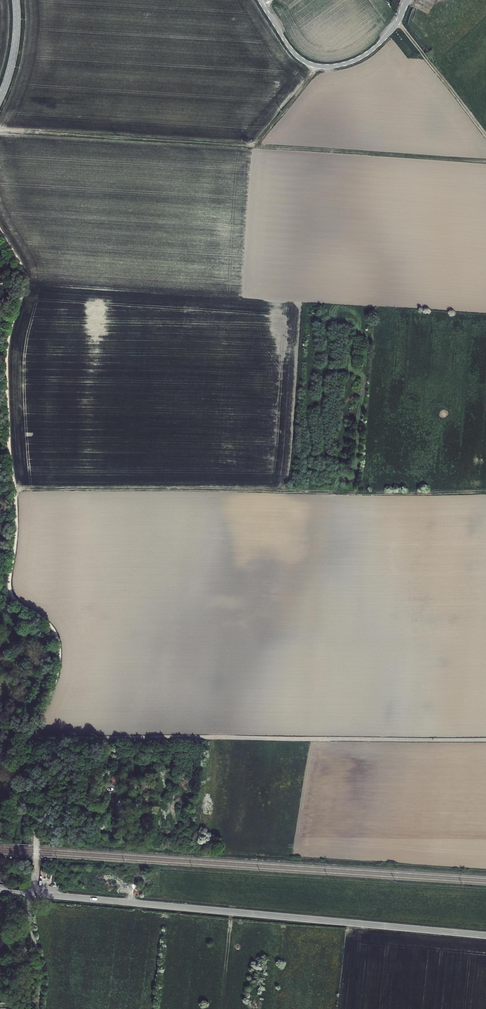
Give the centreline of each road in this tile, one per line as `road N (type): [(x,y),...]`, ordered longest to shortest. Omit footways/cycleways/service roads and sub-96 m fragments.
road 1 (tertiary): [(0,890),(485,936)]
road 2 (track): [(15,489),(485,491)]
road 3 (track): [(32,737),(485,740)]
road 4 (track): [(255,146),(0,131)]
road 5 (track): [(485,161),(255,146)]
road 6 (residential): [(260,0),(297,56),(329,67),(373,49),(408,0)]
road 7 (track): [(485,138),(397,23)]

